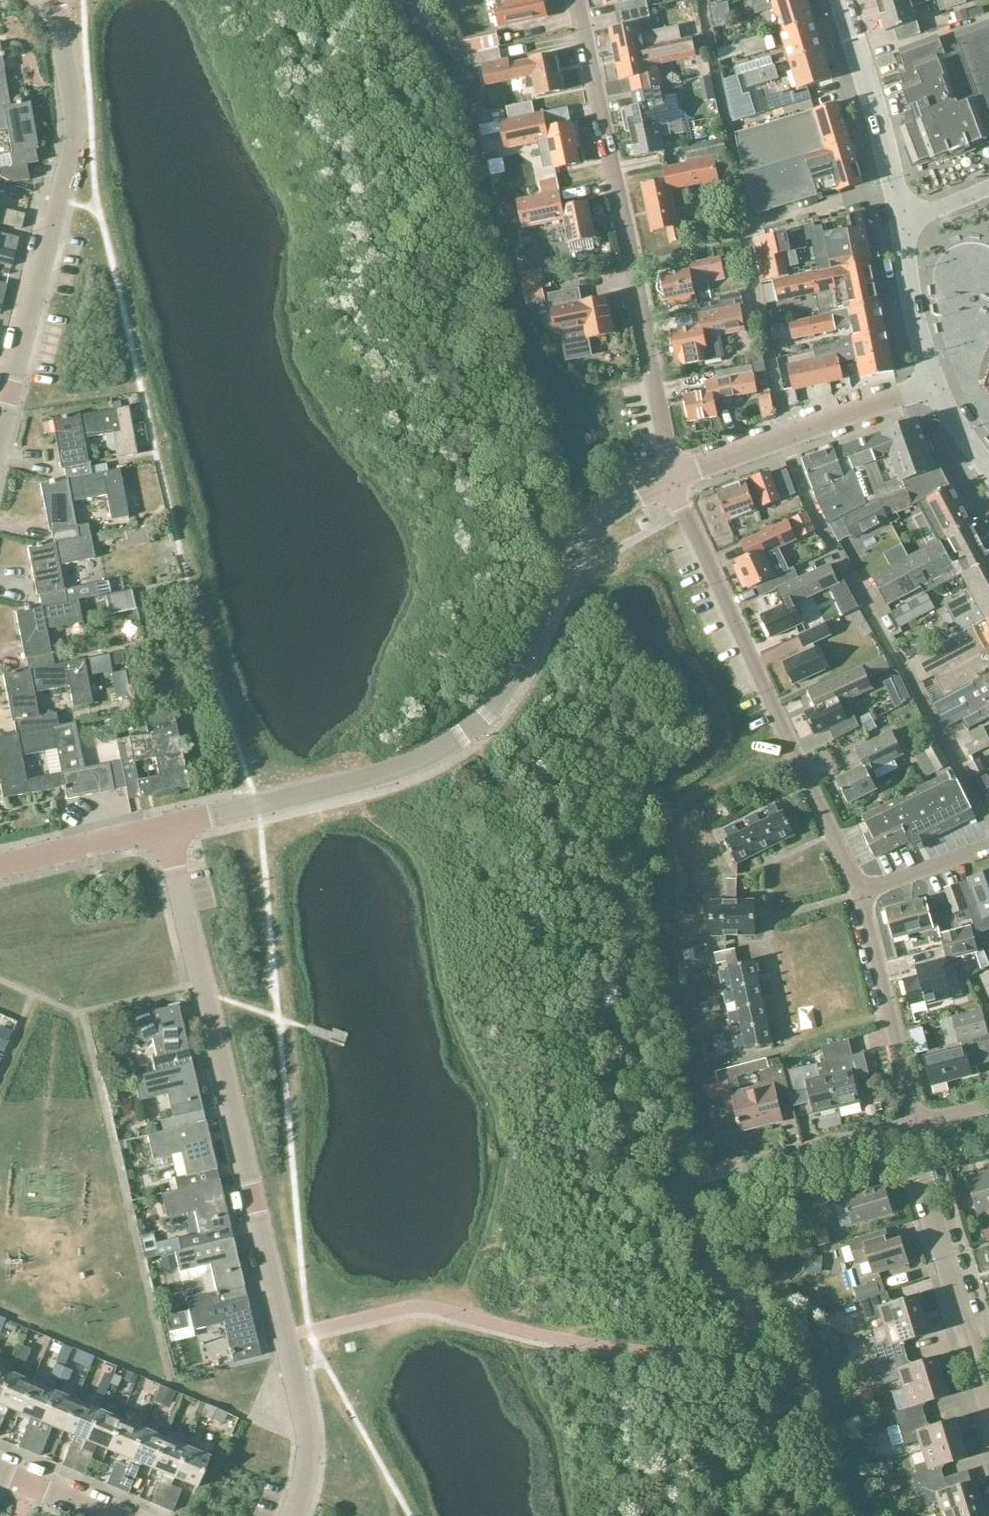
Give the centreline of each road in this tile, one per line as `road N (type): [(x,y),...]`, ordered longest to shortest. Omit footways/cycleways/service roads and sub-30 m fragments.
road 1 (residential): [(298,1515),(310,1488),(310,1439),(164,826)]
road 2 (residential): [(164,826),(403,767),(442,750),(520,666),(571,552),(611,515),(672,482)]
road 3 (residential): [(672,482),(575,0)]
road 4 (residential): [(860,894),(672,482)]
road 5 (residential): [(0,427),(76,116),(58,0)]
road 6 (residential): [(988,1396),(915,1122)]
road 7 (residential): [(672,482),(933,382)]
road 8 (residential): [(915,1122),(860,894)]
road 9 (tertiary): [(902,221),(842,0)]
road 10 (residential): [(745,1163),(915,1122)]
road 11 (residential): [(0,862),(164,826)]
road 12 (tertiary): [(933,382),(902,221)]
road 13 (residential): [(988,846),(860,894)]

